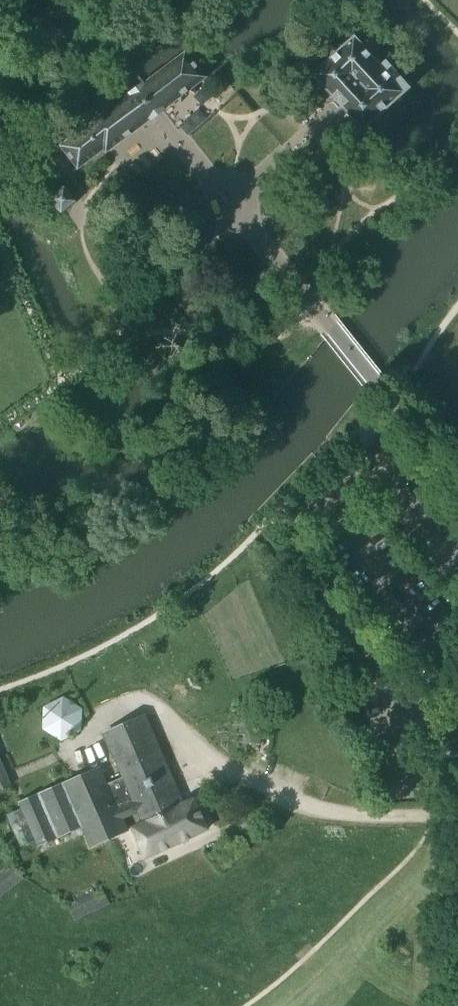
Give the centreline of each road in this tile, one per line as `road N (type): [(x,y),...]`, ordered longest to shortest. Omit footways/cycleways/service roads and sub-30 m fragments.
road 1 (residential): [(457,489),(228,201)]
road 2 (residential): [(228,201),(64,0)]

